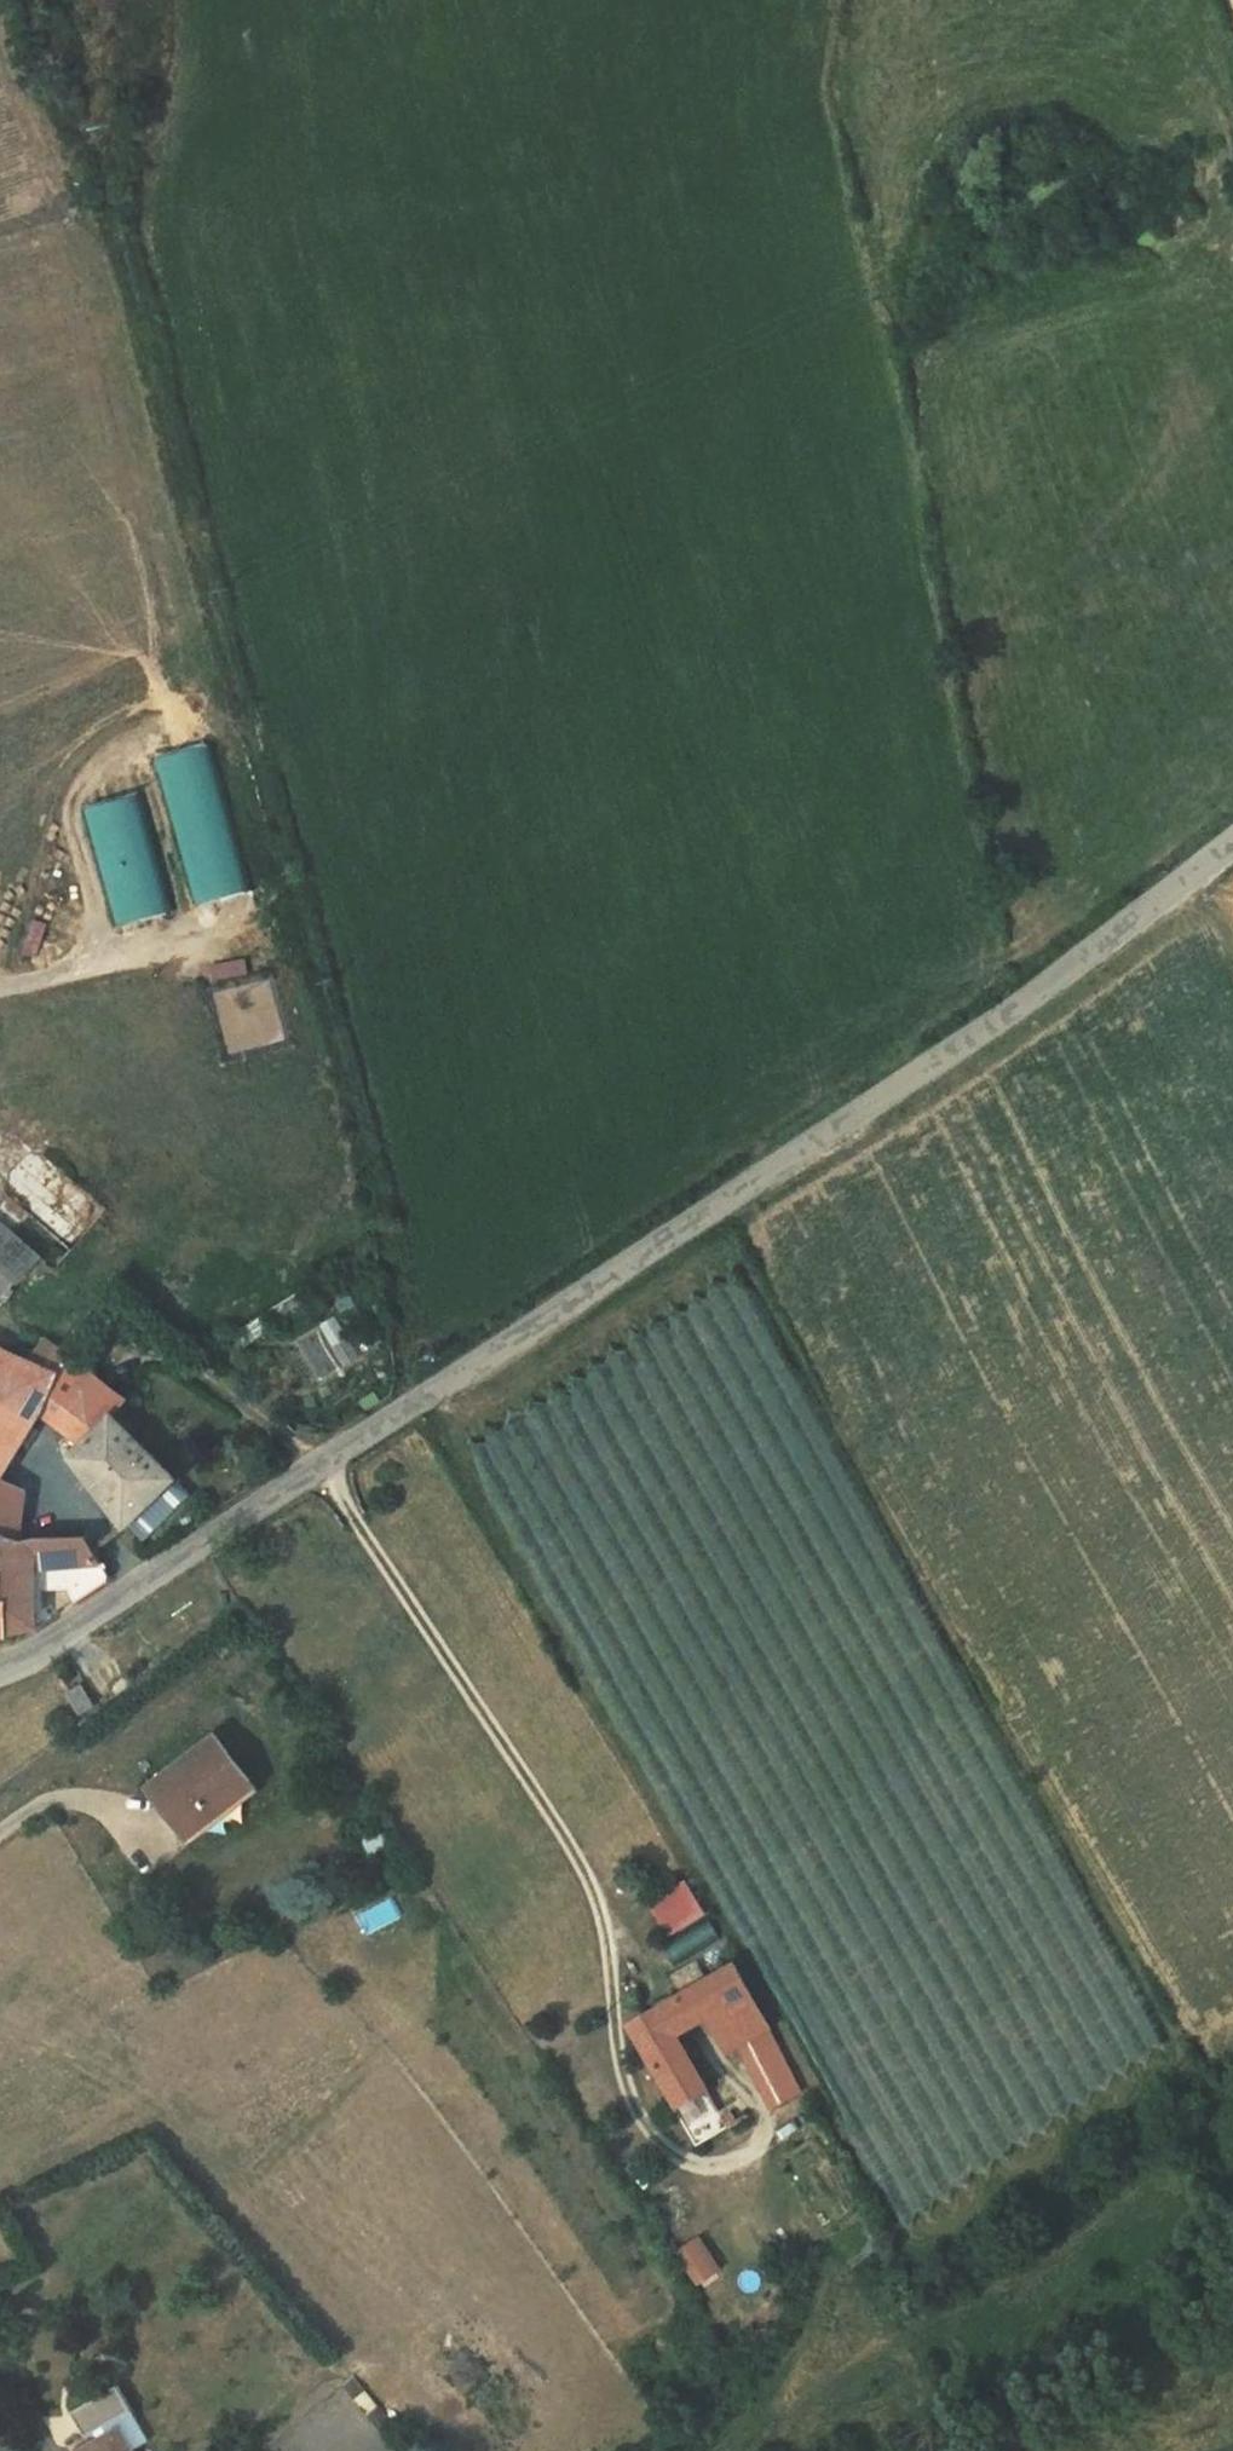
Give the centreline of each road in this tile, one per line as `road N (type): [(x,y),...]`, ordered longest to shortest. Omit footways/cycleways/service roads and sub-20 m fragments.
road 1 (unclassified): [(0,1671),(1025,1004),(1232,840)]

